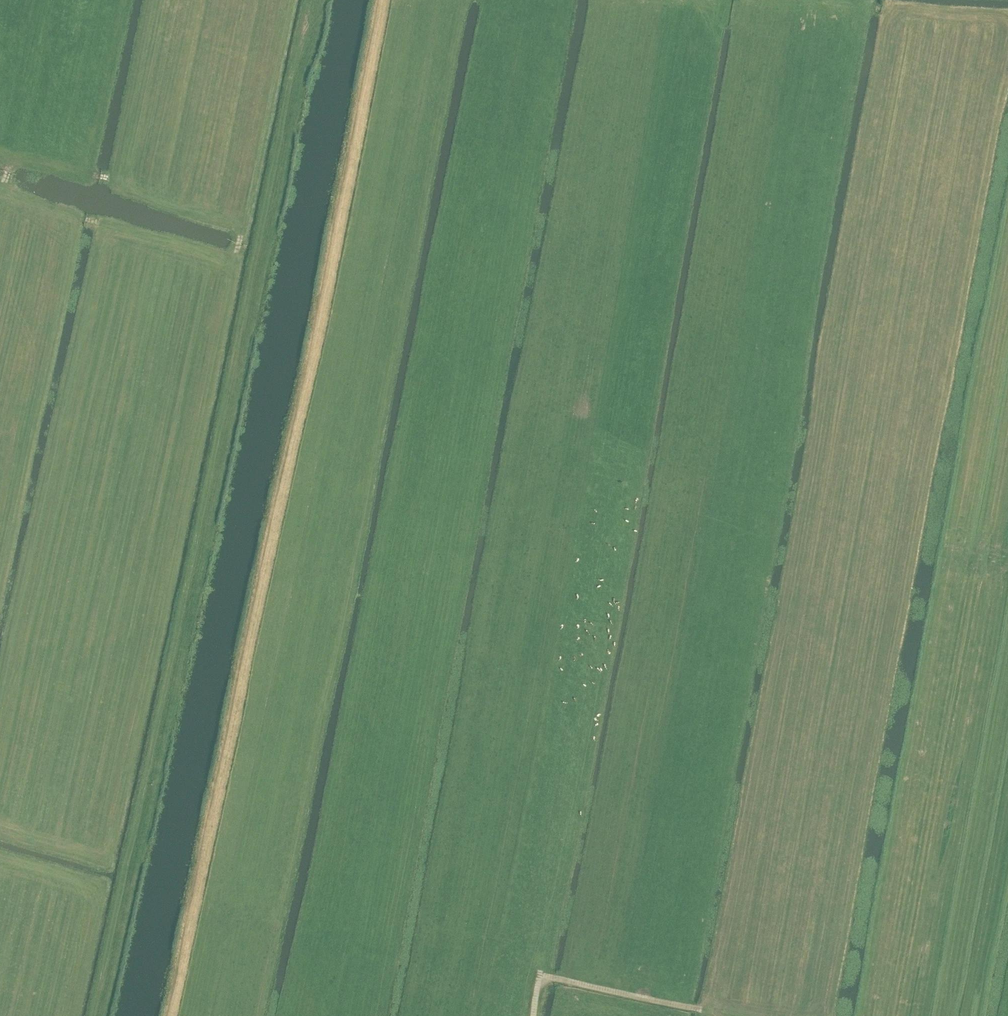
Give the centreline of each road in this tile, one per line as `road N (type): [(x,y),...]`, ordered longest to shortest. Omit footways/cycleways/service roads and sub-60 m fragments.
road 1 (track): [(207,522),(94,1015)]
road 2 (track): [(533,1015),(540,976),(705,1011)]

